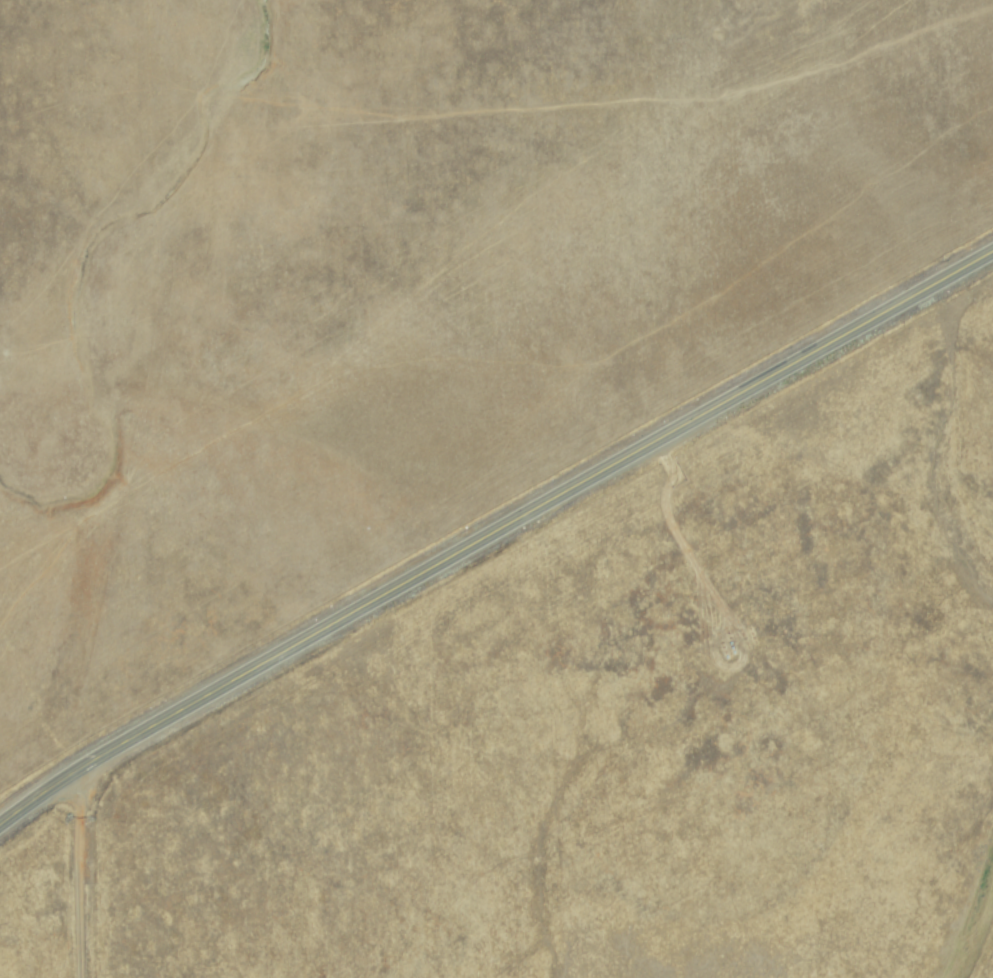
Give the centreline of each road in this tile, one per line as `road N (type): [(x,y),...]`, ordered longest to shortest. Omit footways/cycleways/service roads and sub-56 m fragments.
road 1 (tertiary): [(0,825),(78,770),(992,253)]
road 2 (residential): [(80,977),(78,770)]

